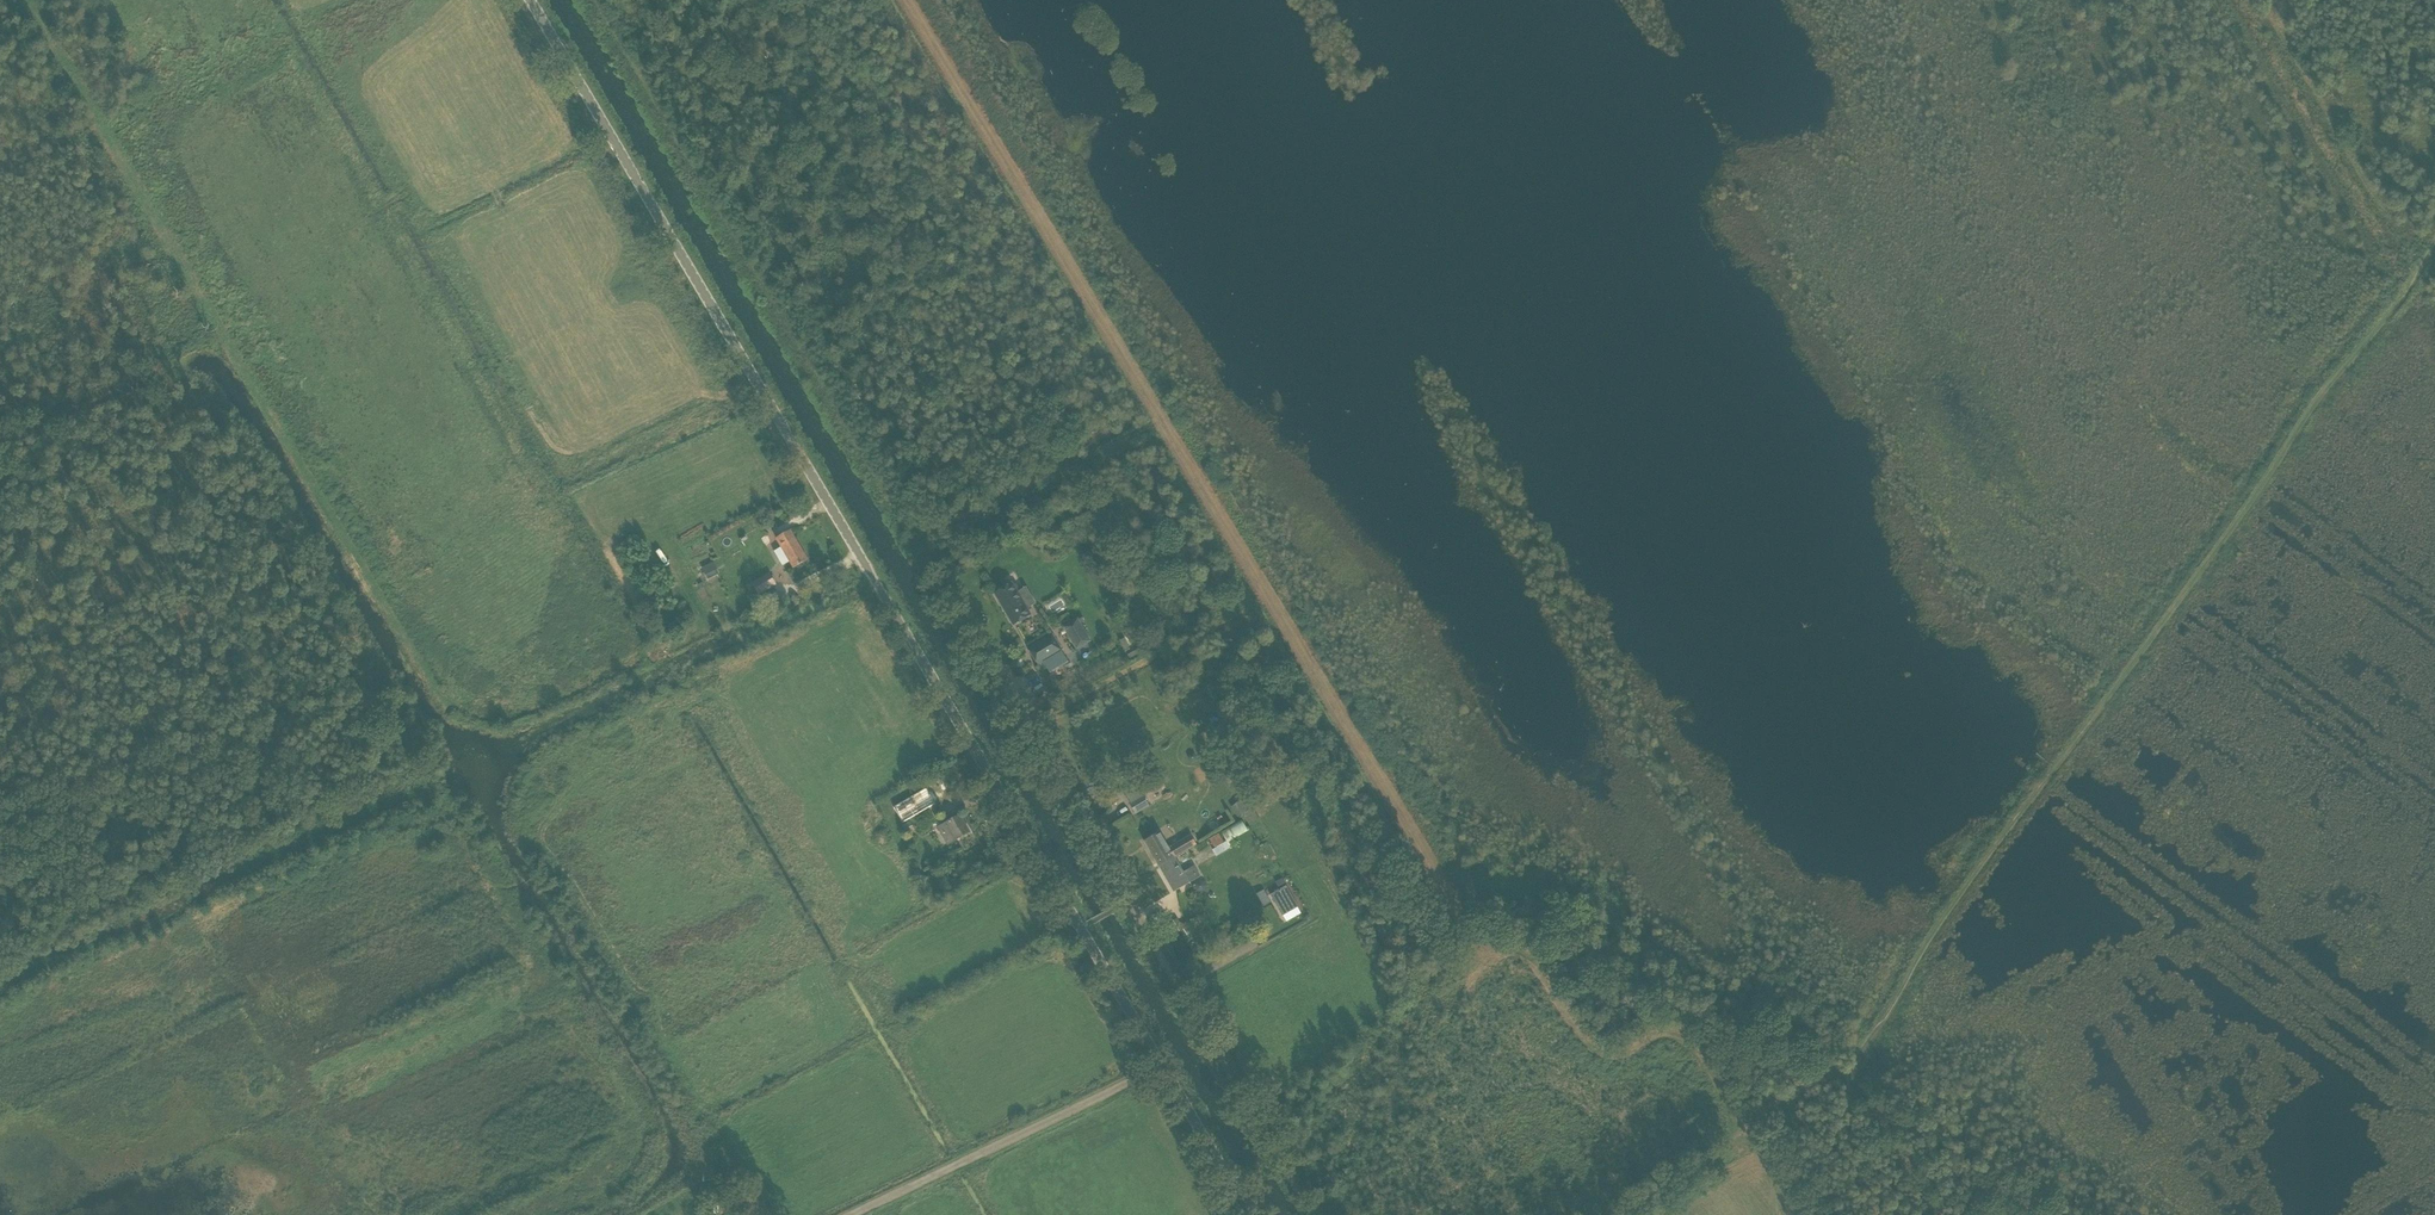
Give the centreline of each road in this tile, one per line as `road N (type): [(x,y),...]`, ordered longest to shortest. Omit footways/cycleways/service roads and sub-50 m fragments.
road 1 (tertiary): [(1248,1214),(528,0)]
road 2 (track): [(2434,236),(2187,596),(1954,898),(1848,1071)]
road 3 (unclassified): [(1316,1214),(1019,720)]
road 4 (track): [(1751,1127),(1688,1017),(1665,1015),(1603,1055),(1519,940),(1490,959),(1477,946)]
road 5 (track): [(1848,1071),(1798,1087),(1779,1109),(1613,1214)]
road 6 (track): [(1942,1214),(1848,1071)]

